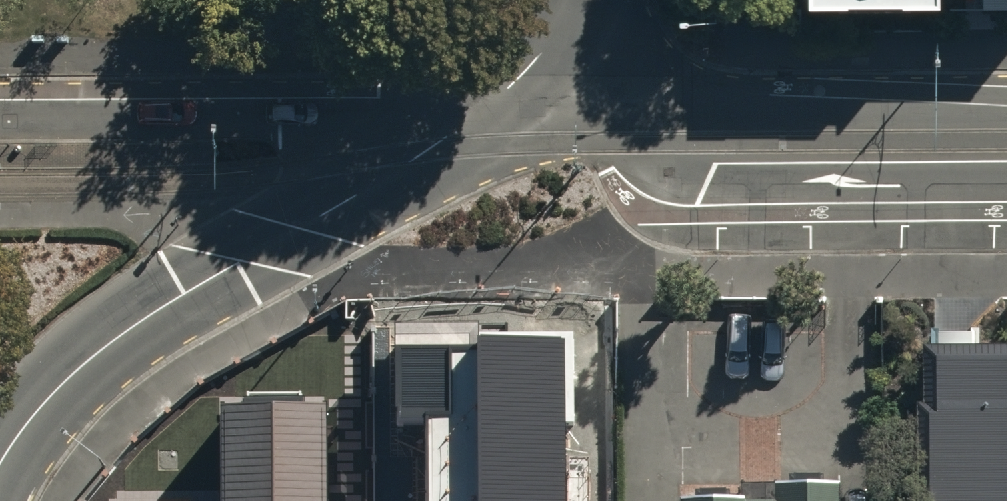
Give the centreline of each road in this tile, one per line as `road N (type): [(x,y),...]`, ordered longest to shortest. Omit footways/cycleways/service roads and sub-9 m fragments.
road 1 (secondary): [(0,459),(42,401),(172,299),(476,118)]
road 2 (tertiary): [(476,118),(593,121),(710,162),(1006,162)]
road 3 (tertiary): [(0,121),(476,118)]
road 4 (secondary): [(476,118),(536,59),(574,0)]

